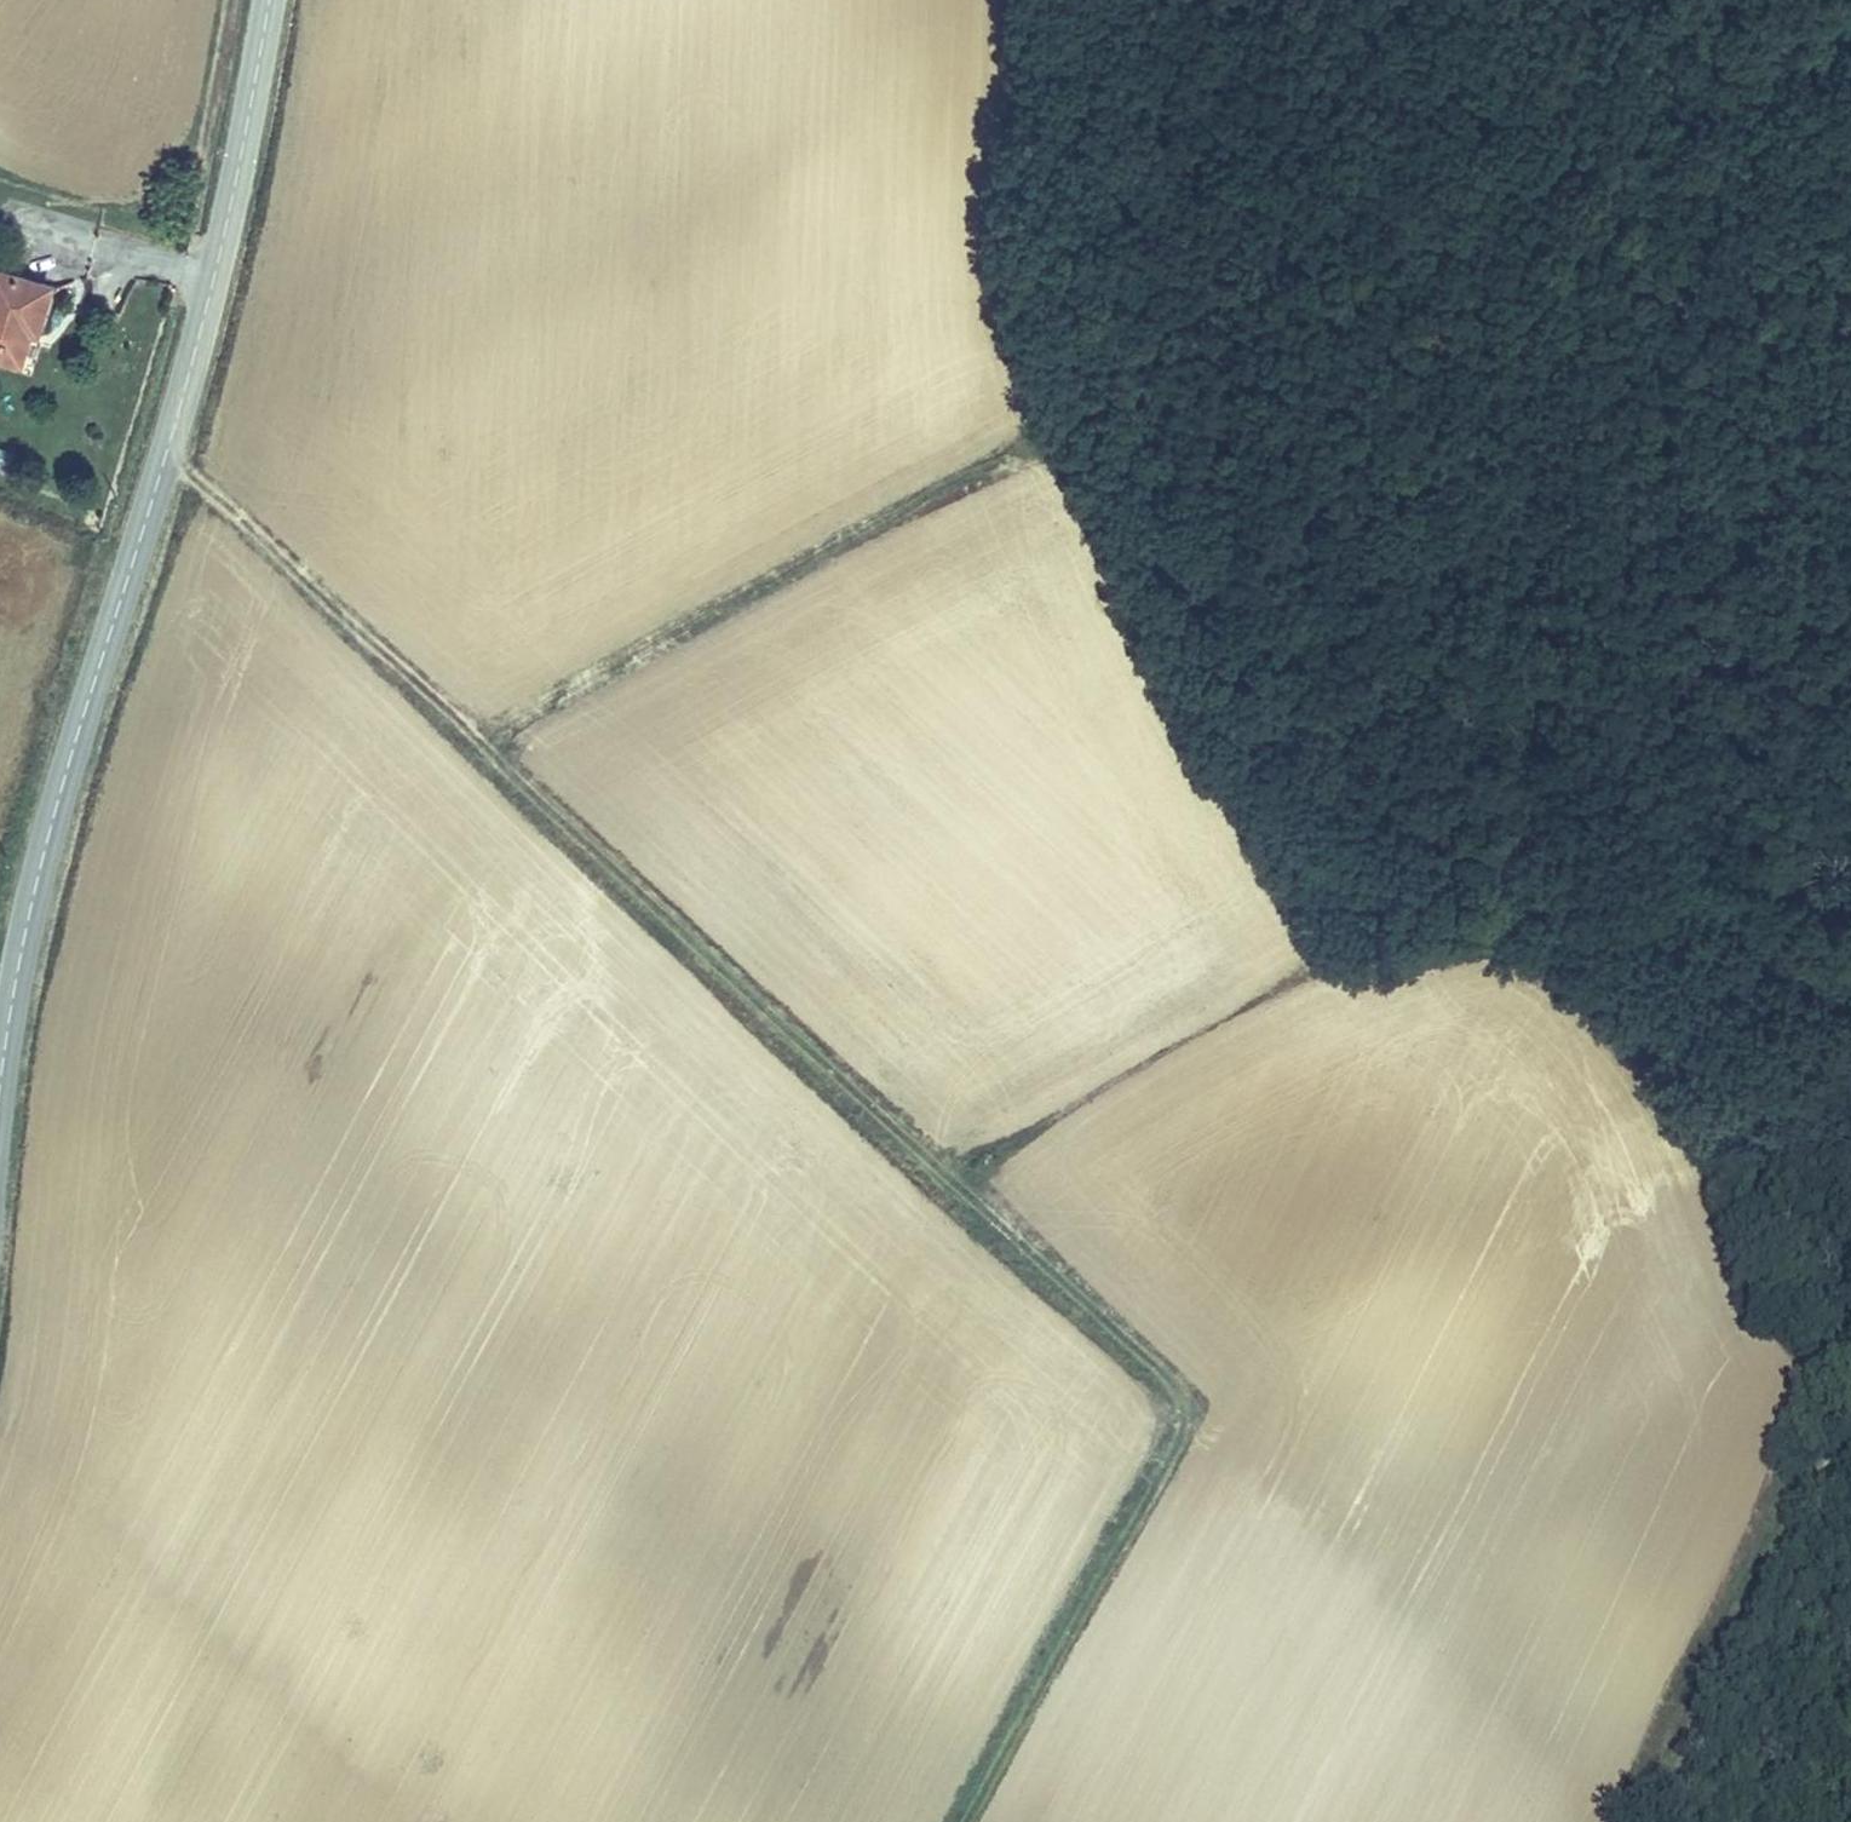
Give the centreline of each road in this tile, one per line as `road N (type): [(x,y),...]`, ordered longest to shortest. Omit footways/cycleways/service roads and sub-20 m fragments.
road 1 (tertiary): [(0,1092),(26,929),(214,276),(268,0)]
road 2 (track): [(1627,1821),(1691,1693),(1850,1420)]

